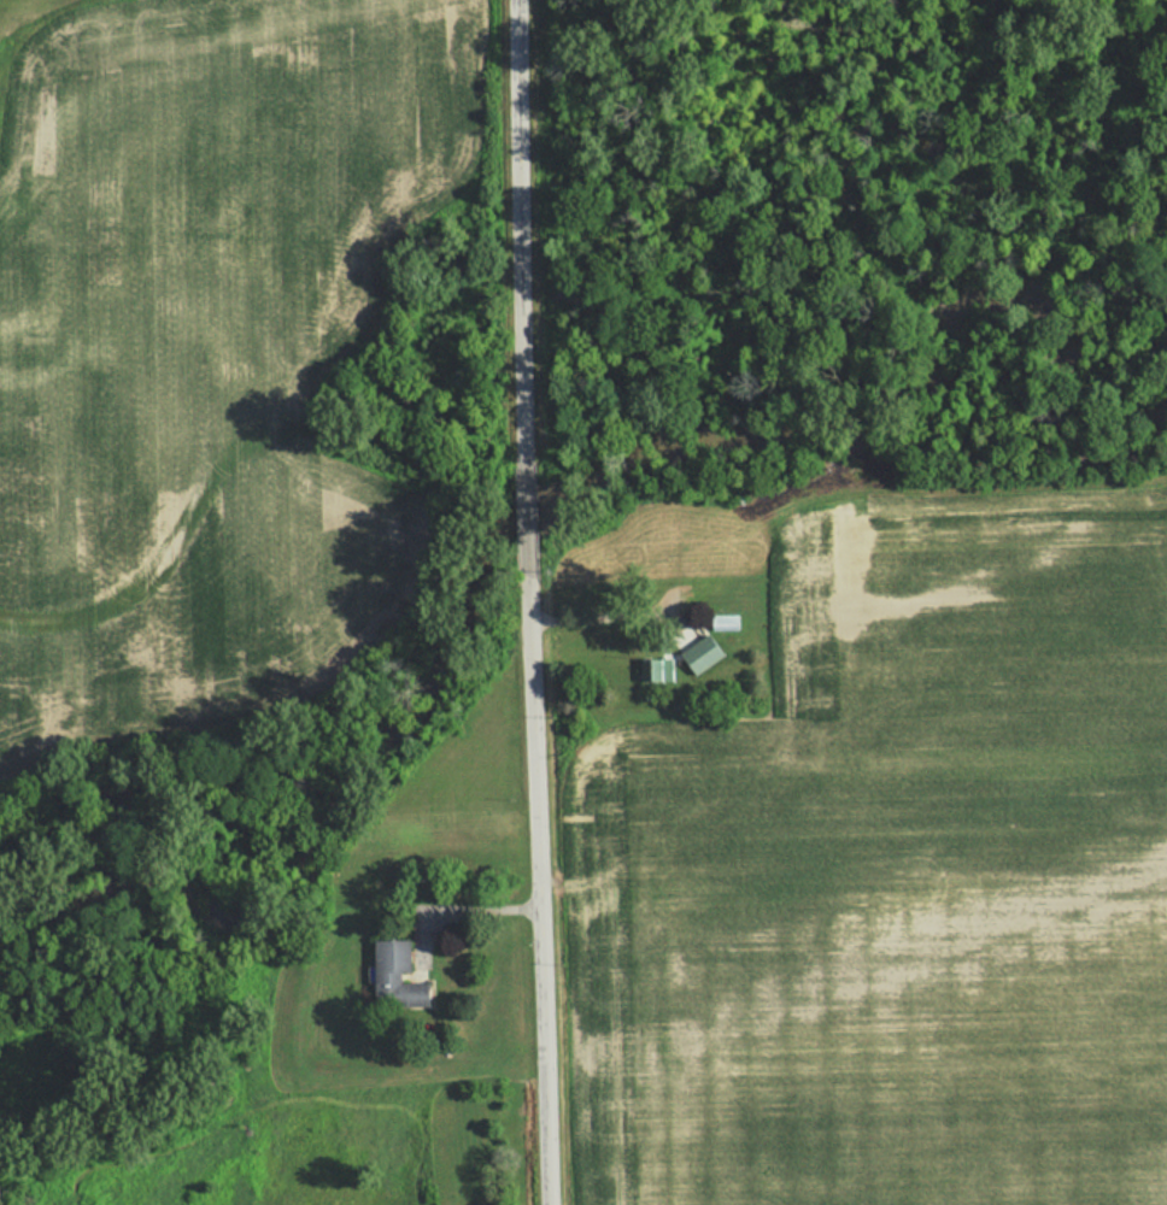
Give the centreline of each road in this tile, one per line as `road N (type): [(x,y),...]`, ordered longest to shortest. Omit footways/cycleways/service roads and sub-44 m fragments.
road 1 (tertiary): [(549,1204),(508,0)]

